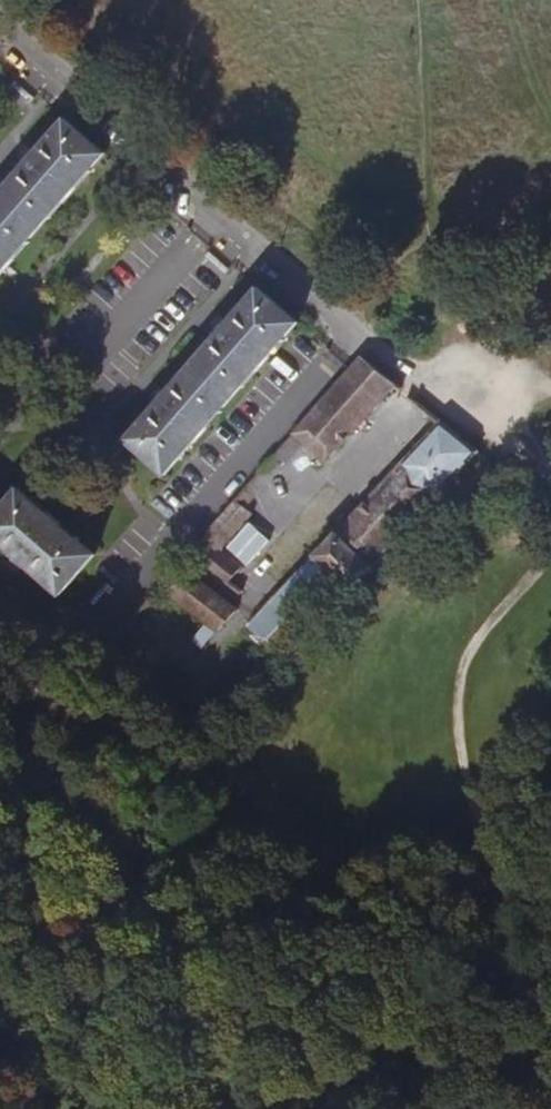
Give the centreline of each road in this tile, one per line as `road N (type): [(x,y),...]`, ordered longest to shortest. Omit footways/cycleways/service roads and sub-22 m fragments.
road 1 (unclassified): [(0,600),(81,624),(120,610),(356,330)]
road 2 (unclassified): [(356,330),(0,28)]
road 3 (unclassified): [(0,685),(44,700),(175,774),(326,893)]
road 4 (unclassified): [(479,403),(445,397),(356,330)]

